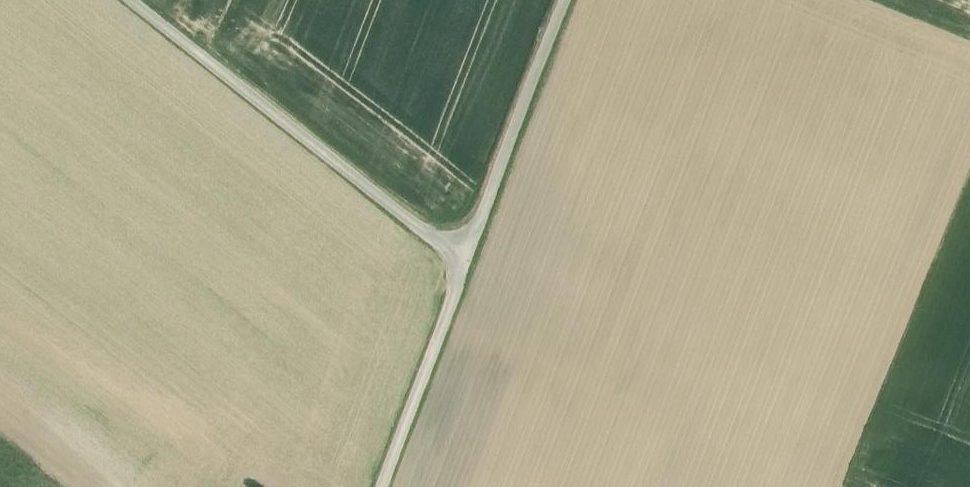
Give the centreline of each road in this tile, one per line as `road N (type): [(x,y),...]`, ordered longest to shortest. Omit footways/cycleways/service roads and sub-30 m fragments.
road 1 (unclassified): [(463,254),(149,0)]
road 2 (unclassified): [(563,0),(463,254)]
road 3 (unclassified): [(375,486),(463,254)]

